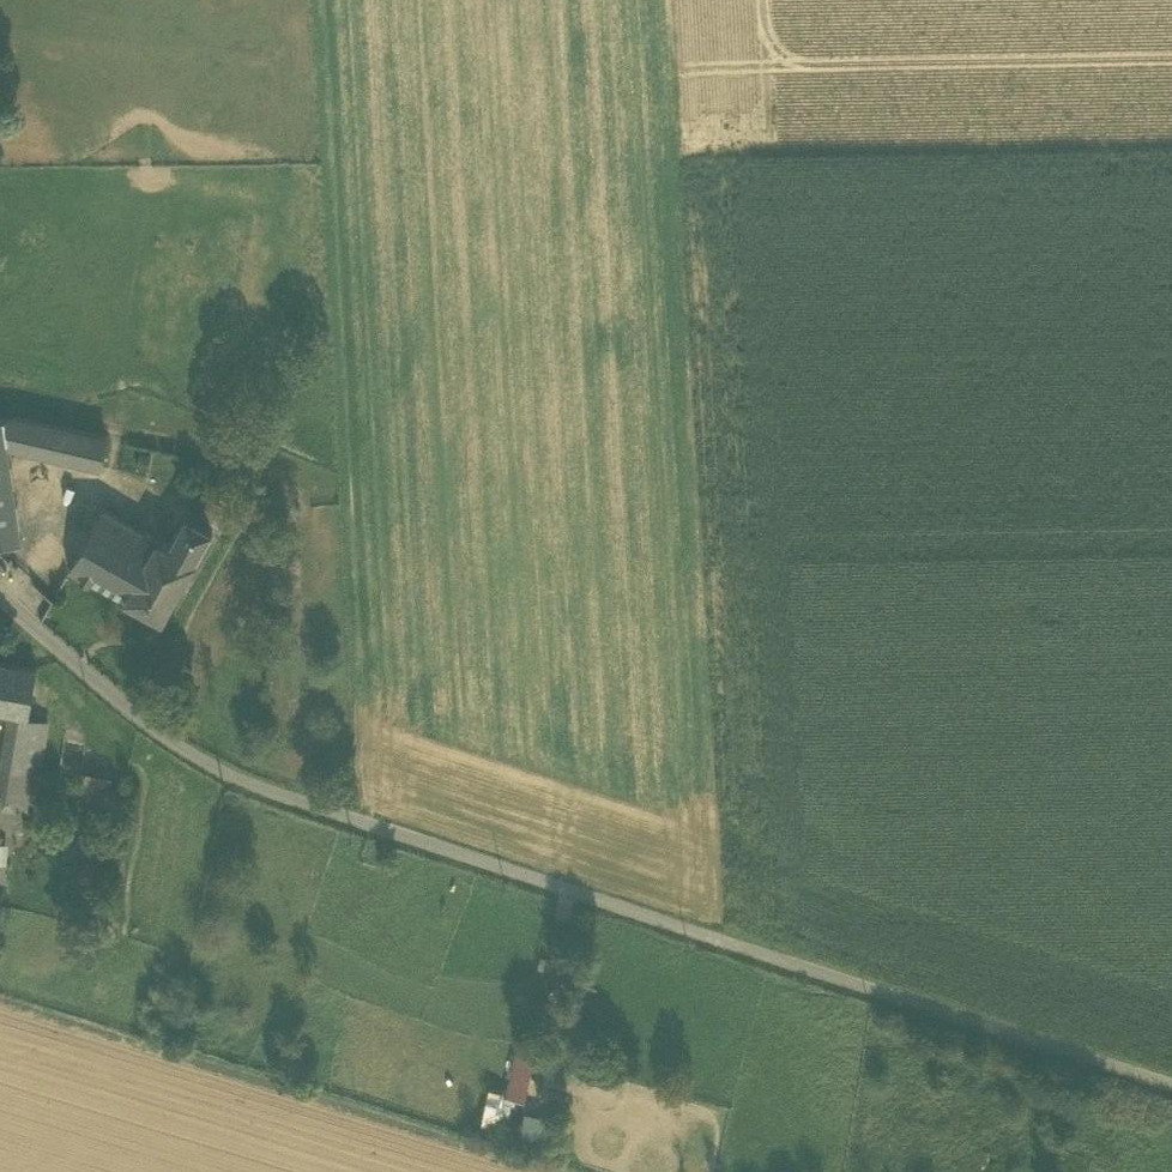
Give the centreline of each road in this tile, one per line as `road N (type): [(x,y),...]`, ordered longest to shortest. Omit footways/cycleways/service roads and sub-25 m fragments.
road 1 (unclassified): [(0,606),(177,749),(244,782),(1171,1085)]

